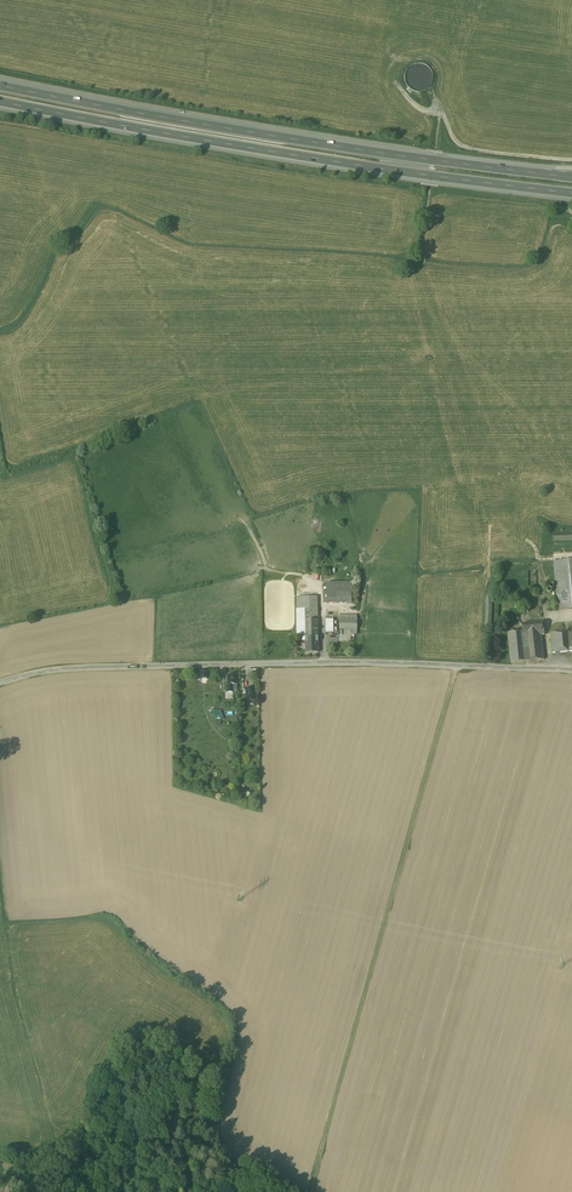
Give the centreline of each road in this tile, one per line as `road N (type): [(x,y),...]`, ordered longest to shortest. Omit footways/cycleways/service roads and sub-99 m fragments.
road 1 (motorway): [(0,103),(333,164),(571,195)]
road 2 (motorway): [(571,178),(188,123),(0,87)]
road 3 (unclassified): [(0,682),(62,668),(175,665),(571,671)]
road 4 (track): [(457,666),(311,1191)]
road 5 (track): [(571,159),(468,148),(443,115),(413,104),(396,84)]

